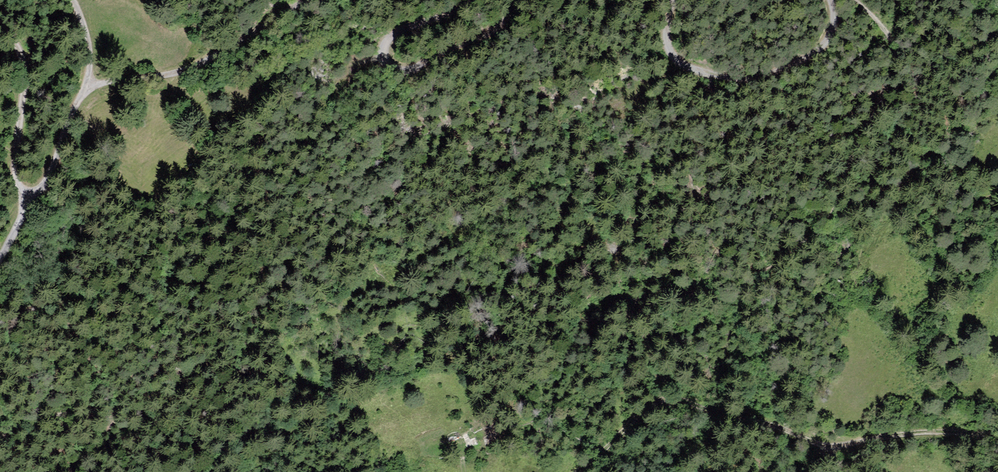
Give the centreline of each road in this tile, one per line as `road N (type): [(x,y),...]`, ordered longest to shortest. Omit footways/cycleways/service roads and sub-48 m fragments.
road 1 (track): [(647,405),(678,401),(837,446),(997,432)]
road 2 (track): [(303,0),(245,41),(176,73),(94,86),(66,120)]
road 3 (track): [(519,0),(460,48),(398,69),(388,63),(385,47),(406,28),(466,0)]
road 4 (track): [(829,0),(821,47),(803,61),(738,80),(680,59),(672,41),(677,0)]
road 5 (residential): [(69,0),(83,33),(70,109),(30,201)]
road 6 (residential): [(30,201),(12,170),(20,64),(0,25)]

